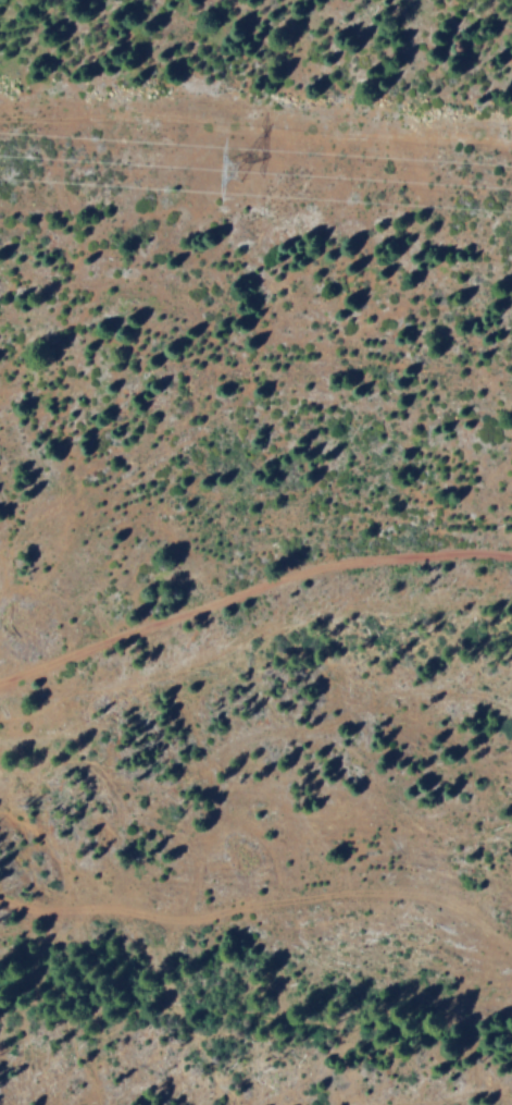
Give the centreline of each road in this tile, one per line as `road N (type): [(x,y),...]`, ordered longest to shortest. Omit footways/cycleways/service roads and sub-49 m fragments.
road 1 (track): [(511,551),(357,561),(145,626),(0,684)]
road 2 (track): [(492,937),(447,903),(403,891),(351,887),(190,917),(0,900)]

